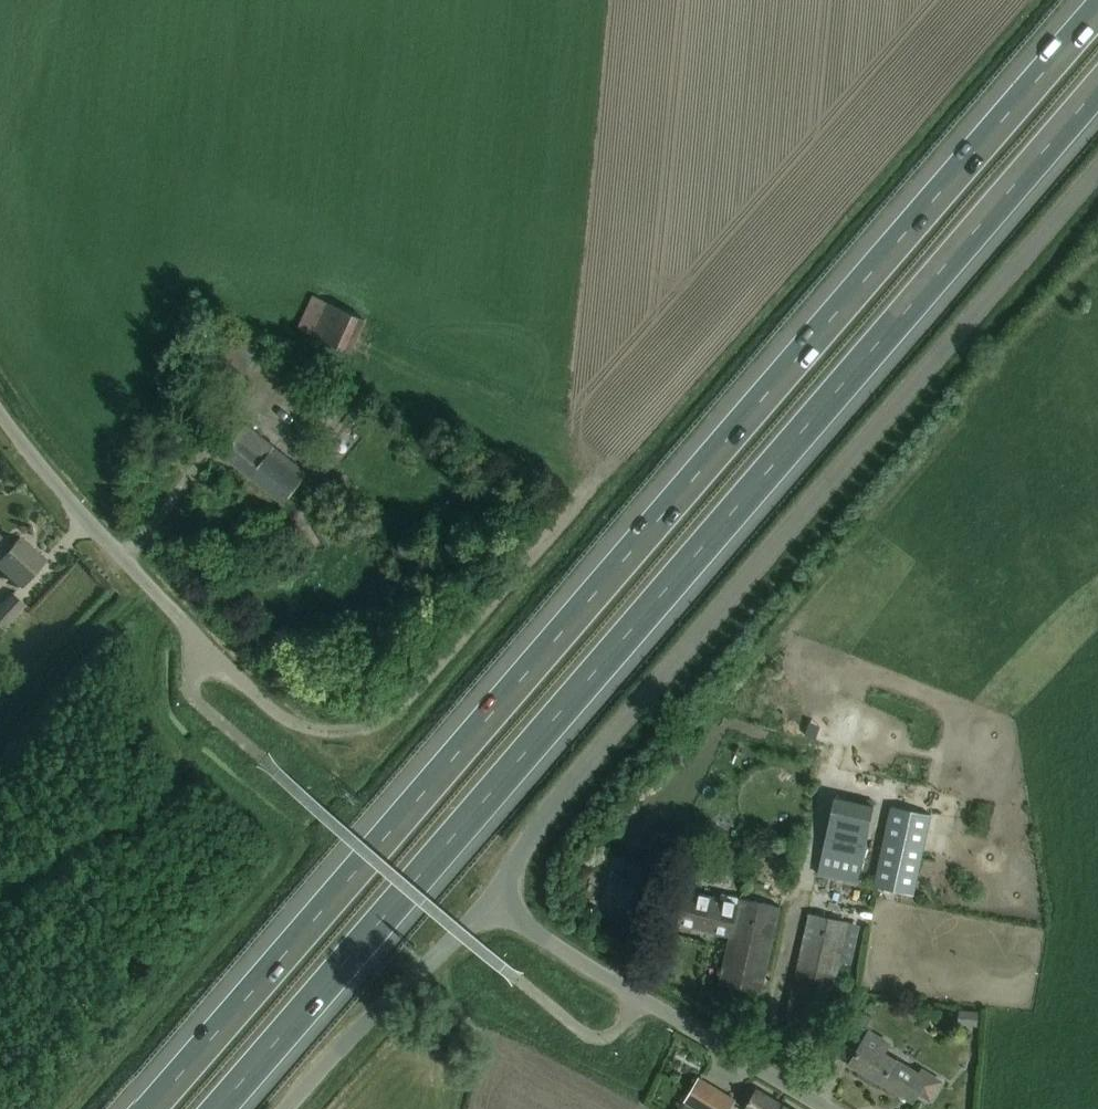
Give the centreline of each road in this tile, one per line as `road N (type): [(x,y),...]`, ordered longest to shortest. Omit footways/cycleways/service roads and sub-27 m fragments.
road 1 (motorway): [(1097,9),(147,1108)]
road 2 (motorway): [(214,1108),(1097,86)]
road 3 (unclassified): [(505,902),(506,877),(543,819),(1097,174)]
road 4 (track): [(584,493),(408,701),(370,728),(304,728),(284,718),(194,635)]
road 5 (unclassified): [(505,902),(520,922),(827,1108)]
road 6 (unclassified): [(287,1108),(404,985),(476,917),(505,902)]
road 7 (unclassified): [(194,635),(0,415)]

